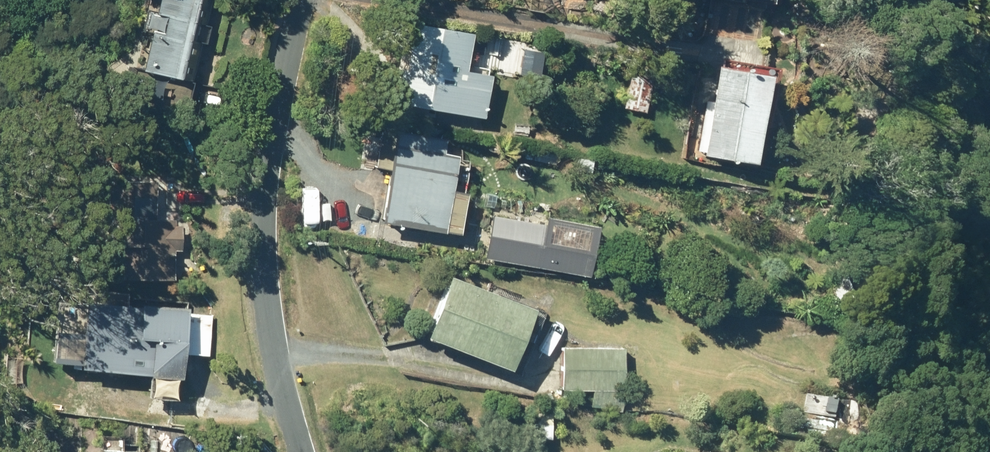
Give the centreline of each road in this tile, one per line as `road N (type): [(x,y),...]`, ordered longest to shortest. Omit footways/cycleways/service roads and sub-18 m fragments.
road 1 (residential): [(303,0),(262,197),(267,312),(302,451)]

